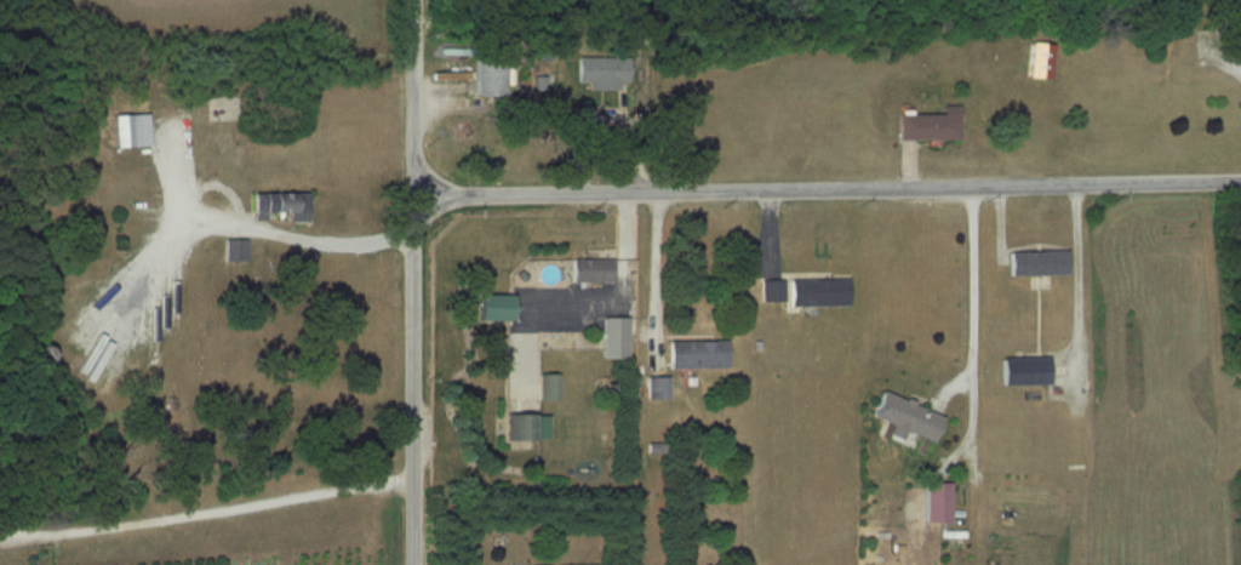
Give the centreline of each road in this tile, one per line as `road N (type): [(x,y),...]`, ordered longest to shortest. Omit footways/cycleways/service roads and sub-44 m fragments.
road 1 (residential): [(417,198),(1240,180)]
road 2 (residential): [(414,564),(415,0)]

